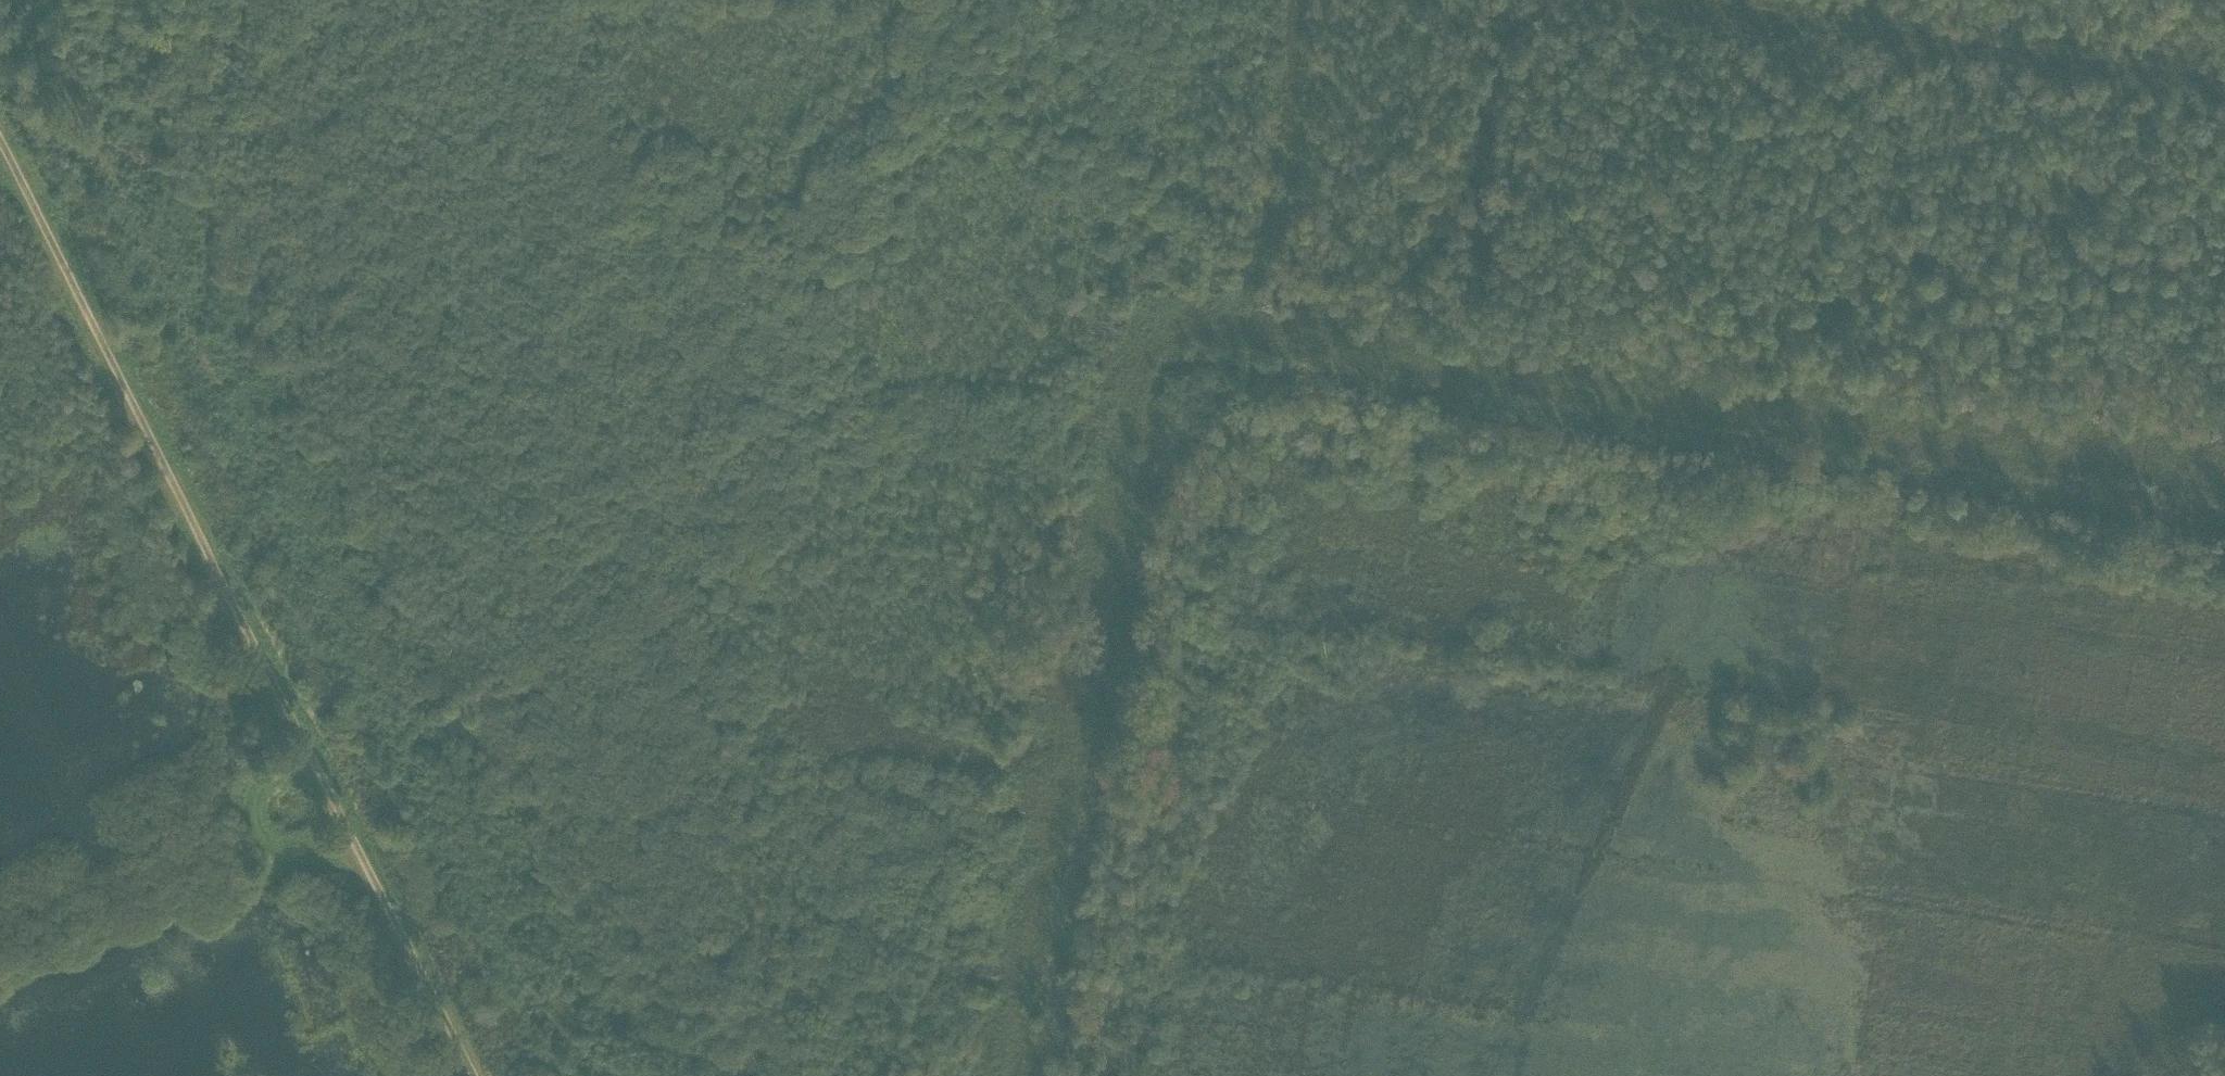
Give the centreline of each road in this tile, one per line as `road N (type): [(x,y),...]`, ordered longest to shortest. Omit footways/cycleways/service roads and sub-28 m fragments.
road 1 (track): [(0,137),(473,1075)]

